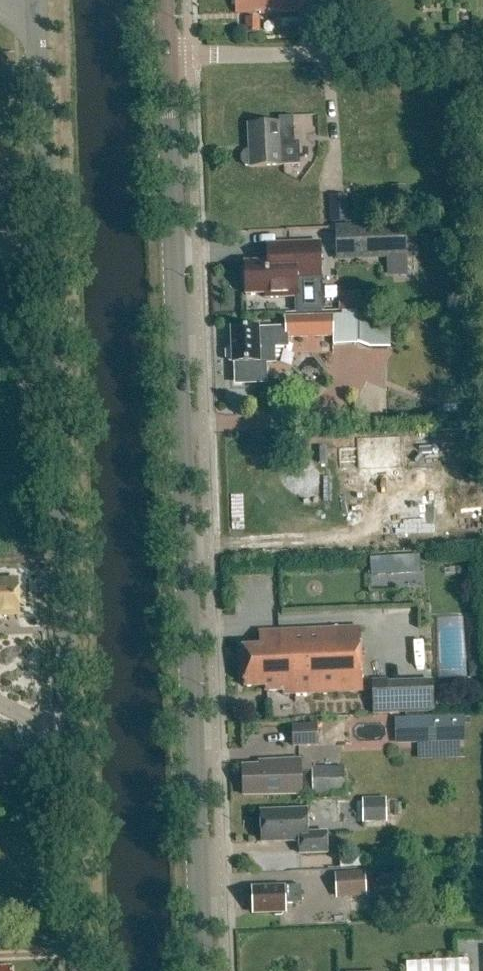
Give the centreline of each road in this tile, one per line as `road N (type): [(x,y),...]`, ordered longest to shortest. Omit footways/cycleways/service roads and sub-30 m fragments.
road 1 (secondary): [(204,970),(165,0)]
road 2 (unclassified): [(76,970),(36,3)]
road 3 (track): [(189,55),(482,48)]

